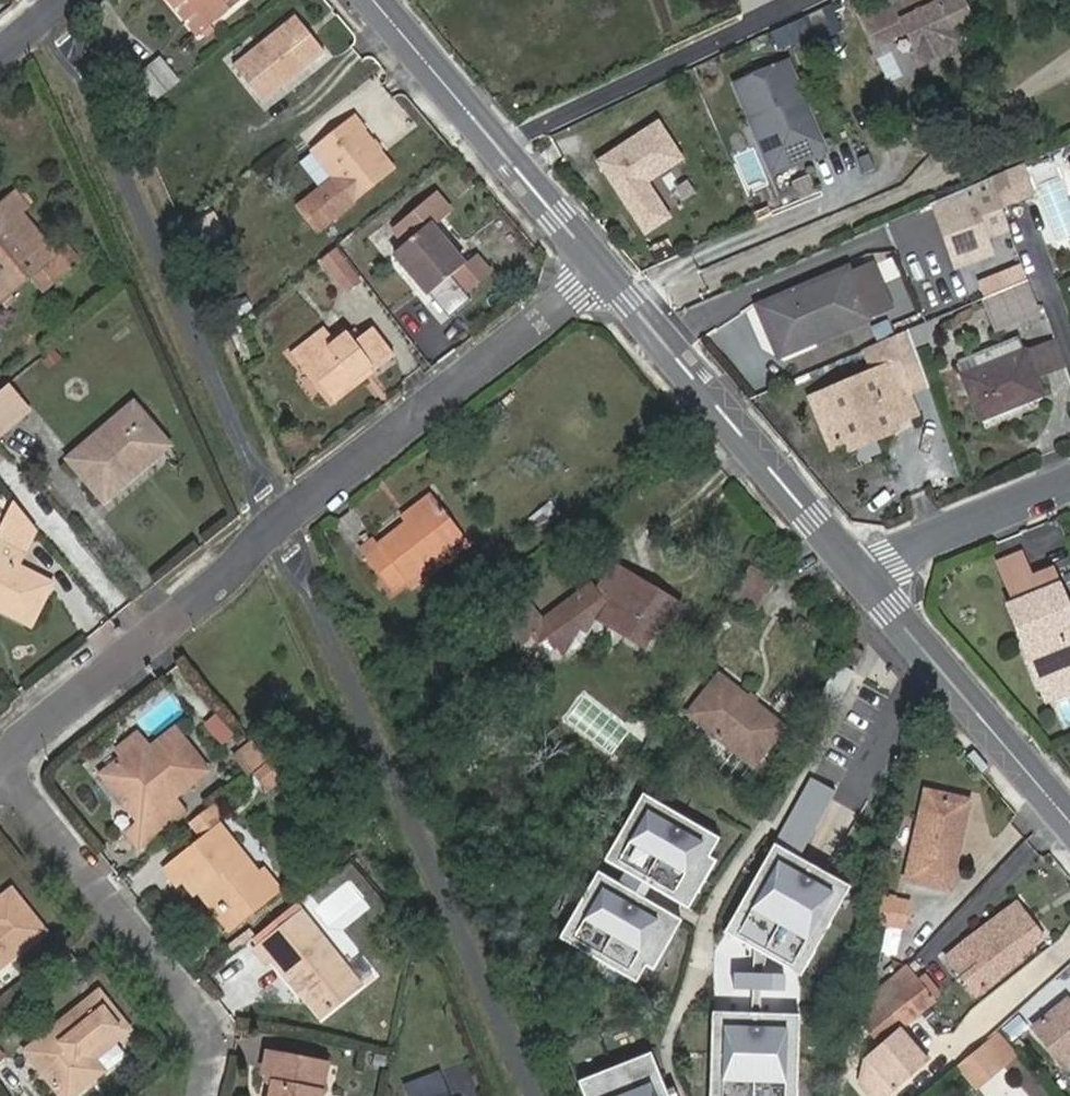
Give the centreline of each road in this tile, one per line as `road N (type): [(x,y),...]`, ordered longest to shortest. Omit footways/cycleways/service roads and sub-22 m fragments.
road 1 (residential): [(3,769),(20,743),(283,523),(603,271)]
road 2 (residential): [(3,769),(198,1011),(210,1063),(204,1095)]
road 3 (tertiary): [(603,271),(856,571)]
road 4 (tertiary): [(373,0),(603,271)]
road 5 (tertiary): [(856,571),(1069,811)]
road 6 (residential): [(856,571),(1069,484)]

